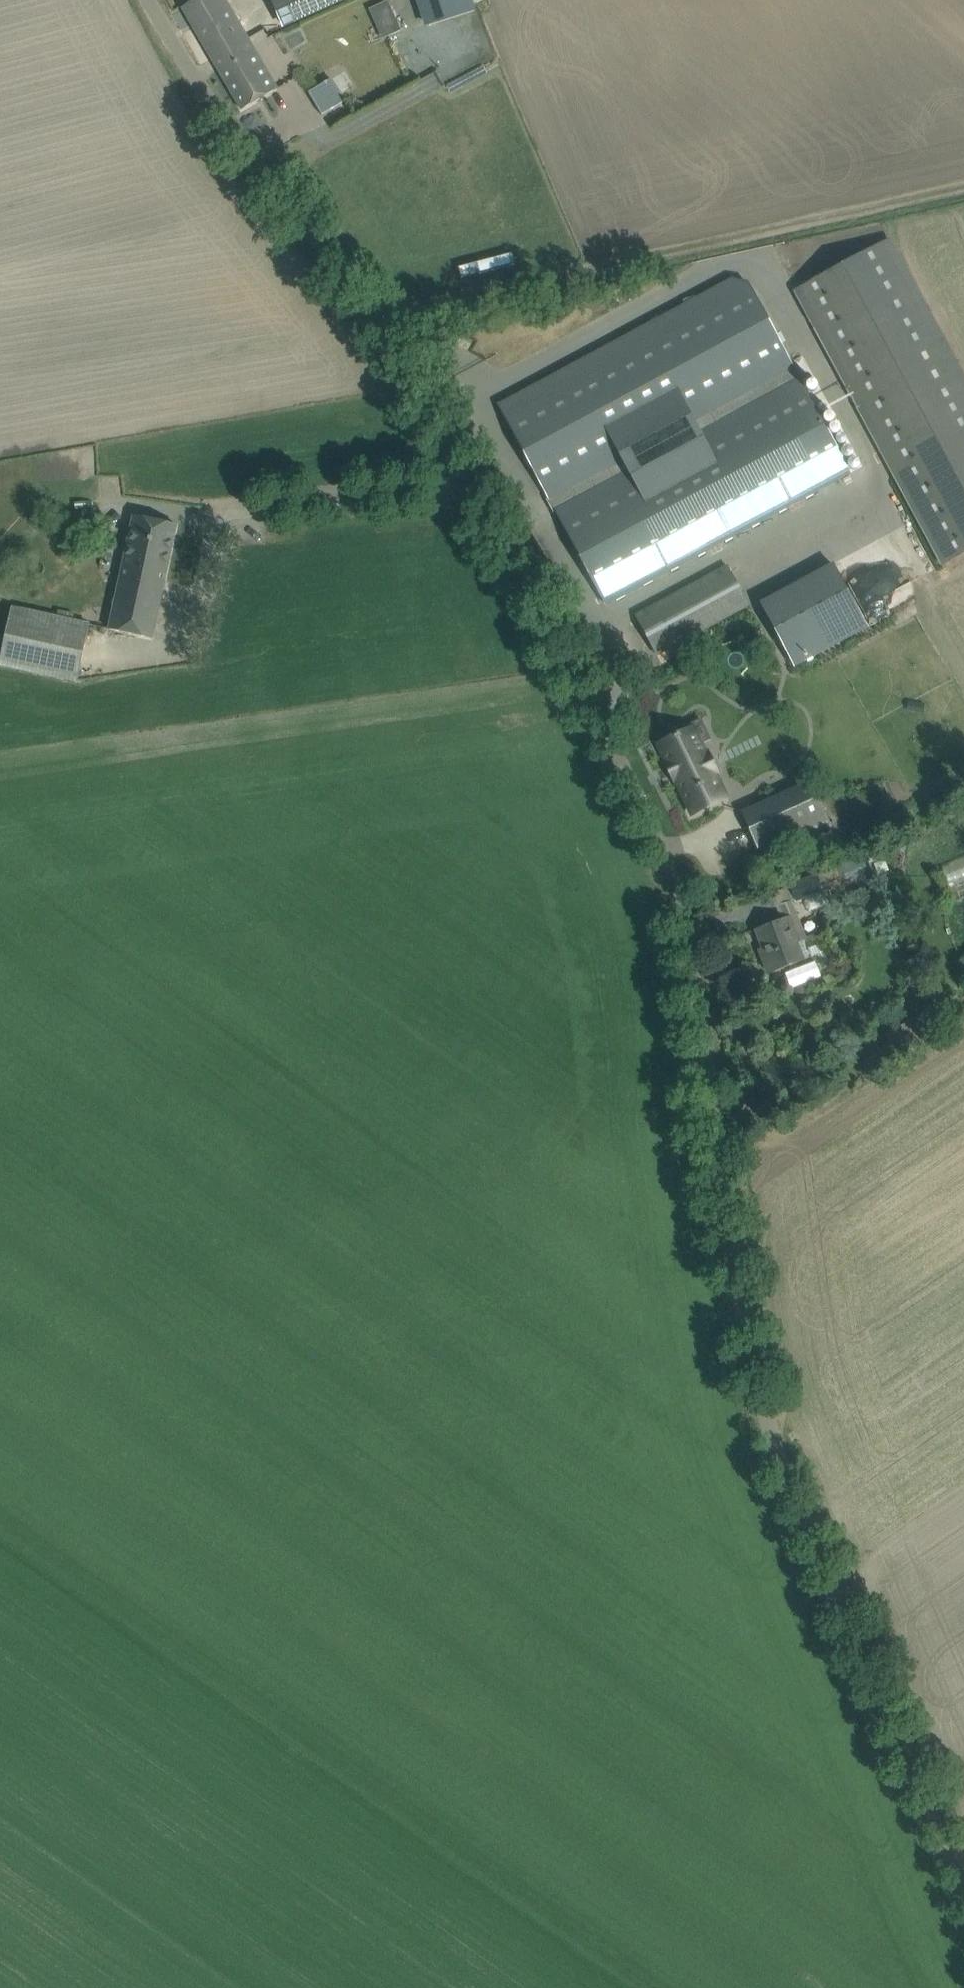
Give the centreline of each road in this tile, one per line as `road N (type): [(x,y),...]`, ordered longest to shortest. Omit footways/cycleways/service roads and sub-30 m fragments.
road 1 (unclassified): [(963,1861),(780,1428),(746,1313),(689,943),(667,859),(550,619),(405,361),(341,273),(271,197),(176,64),(143,0)]

